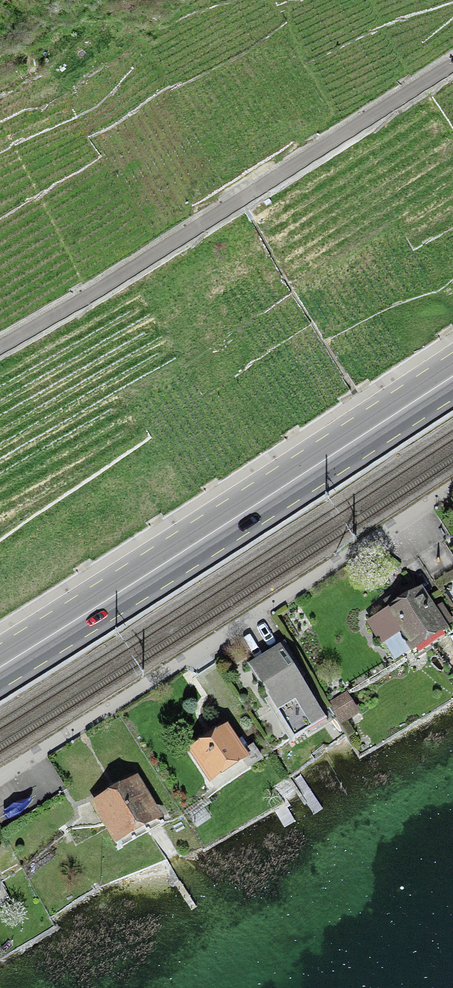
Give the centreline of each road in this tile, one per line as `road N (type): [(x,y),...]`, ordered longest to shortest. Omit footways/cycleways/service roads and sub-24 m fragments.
road 1 (residential): [(452,501),(140,716),(0,793)]
road 2 (primary): [(452,375),(0,666)]
road 3 (unclassified): [(0,351),(452,74)]

